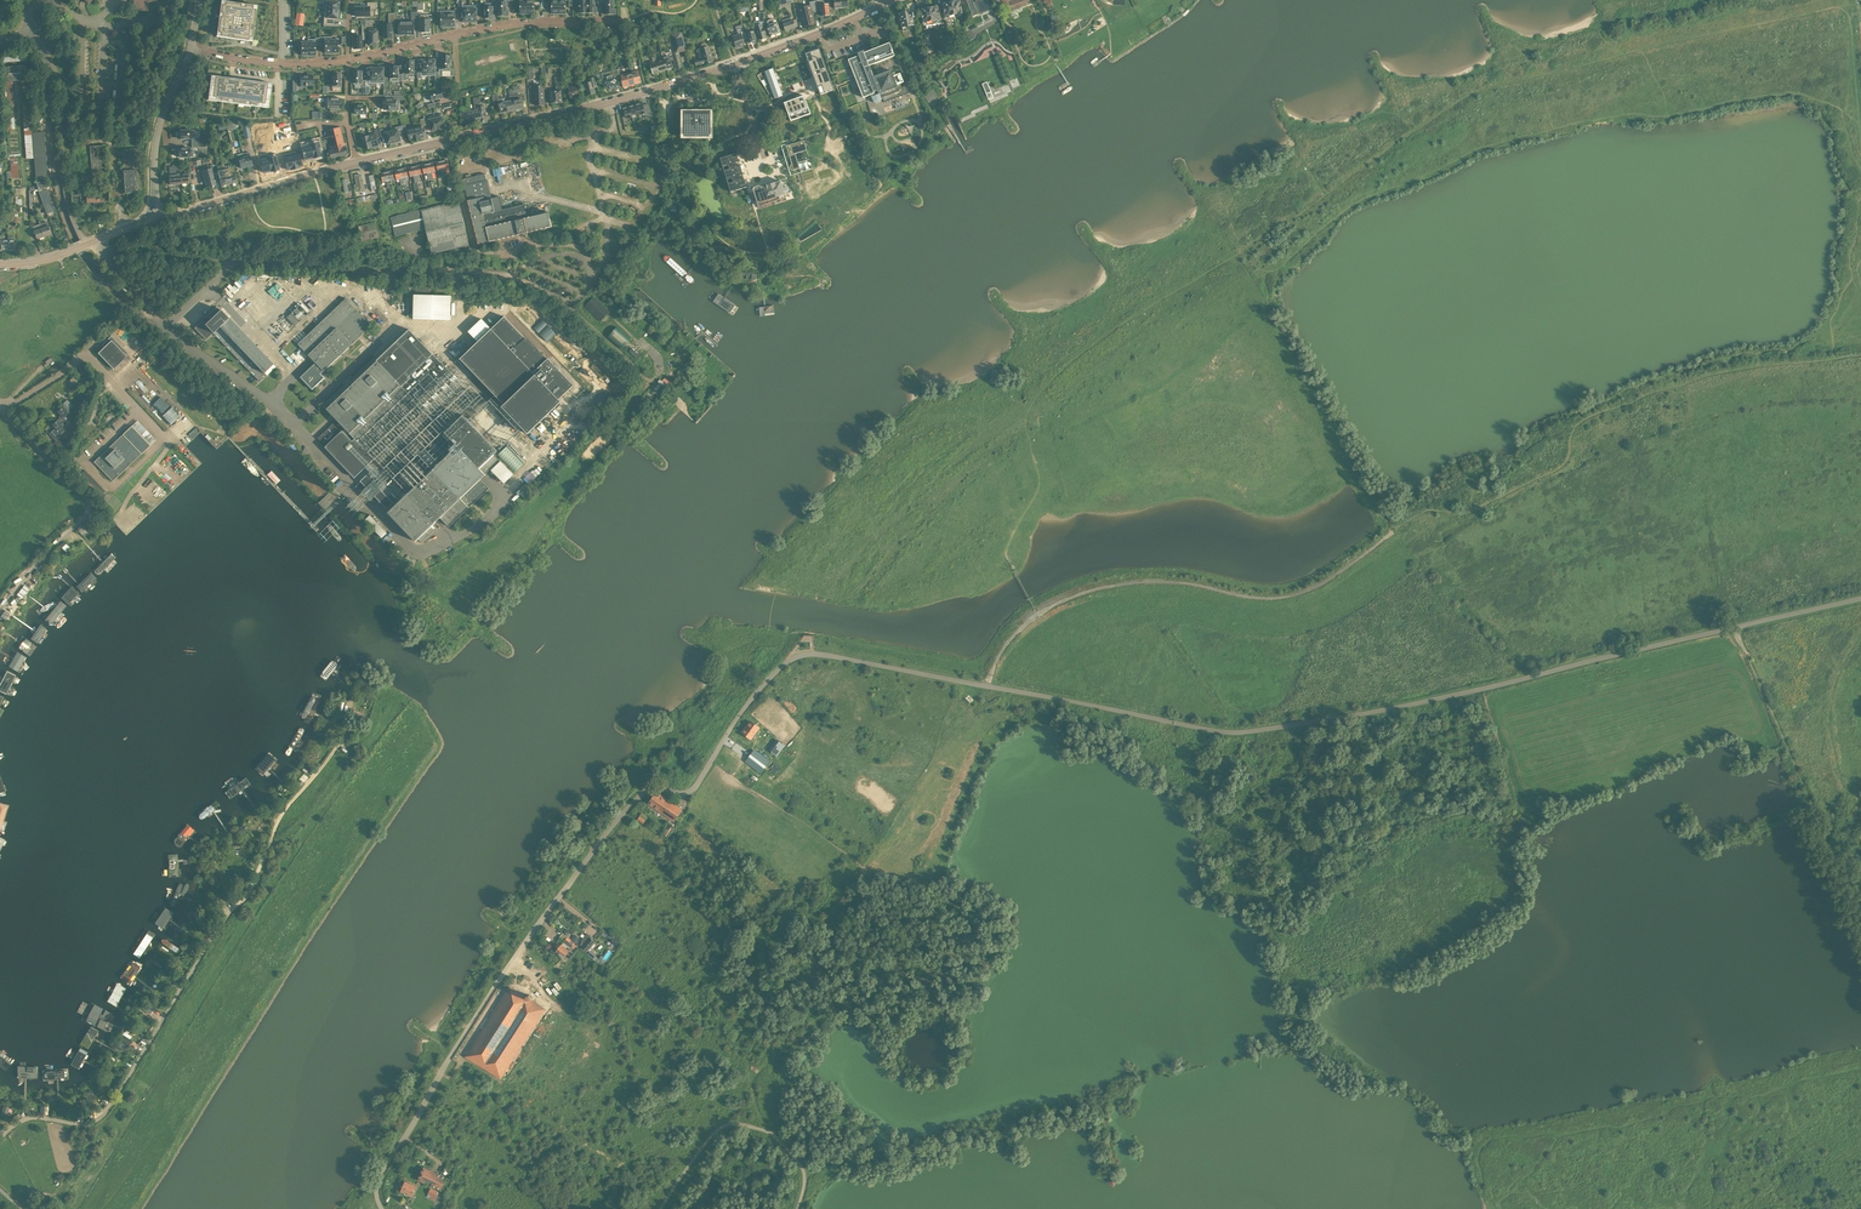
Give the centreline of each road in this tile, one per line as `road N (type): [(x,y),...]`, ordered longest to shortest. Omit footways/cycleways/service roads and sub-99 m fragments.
road 1 (unclassified): [(381,1208),(377,1188),(385,1167),(499,980),(594,849),(647,790),(693,790),(779,669),(817,654),(986,686)]
road 2 (unclassified): [(986,686),(1215,731),(1266,730),(1410,705),(1735,628)]
road 3 (unclassified): [(0,1139),(28,1118),(83,1124),(105,1113),(252,885),(281,815),(337,747),(350,703)]
road 4 (unclassified): [(986,686),(1025,624),(1087,590),(1169,582),(1289,596),(1324,582),(1386,537)]
road 5 (residential): [(357,161),(590,108),(735,65)]
road 6 (unclassified): [(166,323),(233,262),(512,275)]
road 7 (unclassified): [(166,323),(117,294),(72,233),(57,181),(44,55)]
road 8 (unclassified): [(609,315),(657,357),(660,373),(651,382),(572,307),(512,275)]
road 9 (residential): [(357,161),(169,215),(155,198)]
road 10 (unclassified): [(88,244),(70,208),(60,83),(44,55)]
road 11 (residential): [(735,65),(887,1)]
road 12 (residential): [(457,35),(515,24),(615,21)]
road 13 (residential): [(191,49),(272,64),(348,61)]
road 14 (residential): [(191,49),(158,131),(155,198)]
road 15 (residential): [(0,614),(88,509)]
road 16 (unclassified): [(88,509),(0,407)]
road 17 (unclassified): [(1735,628),(1860,598)]

